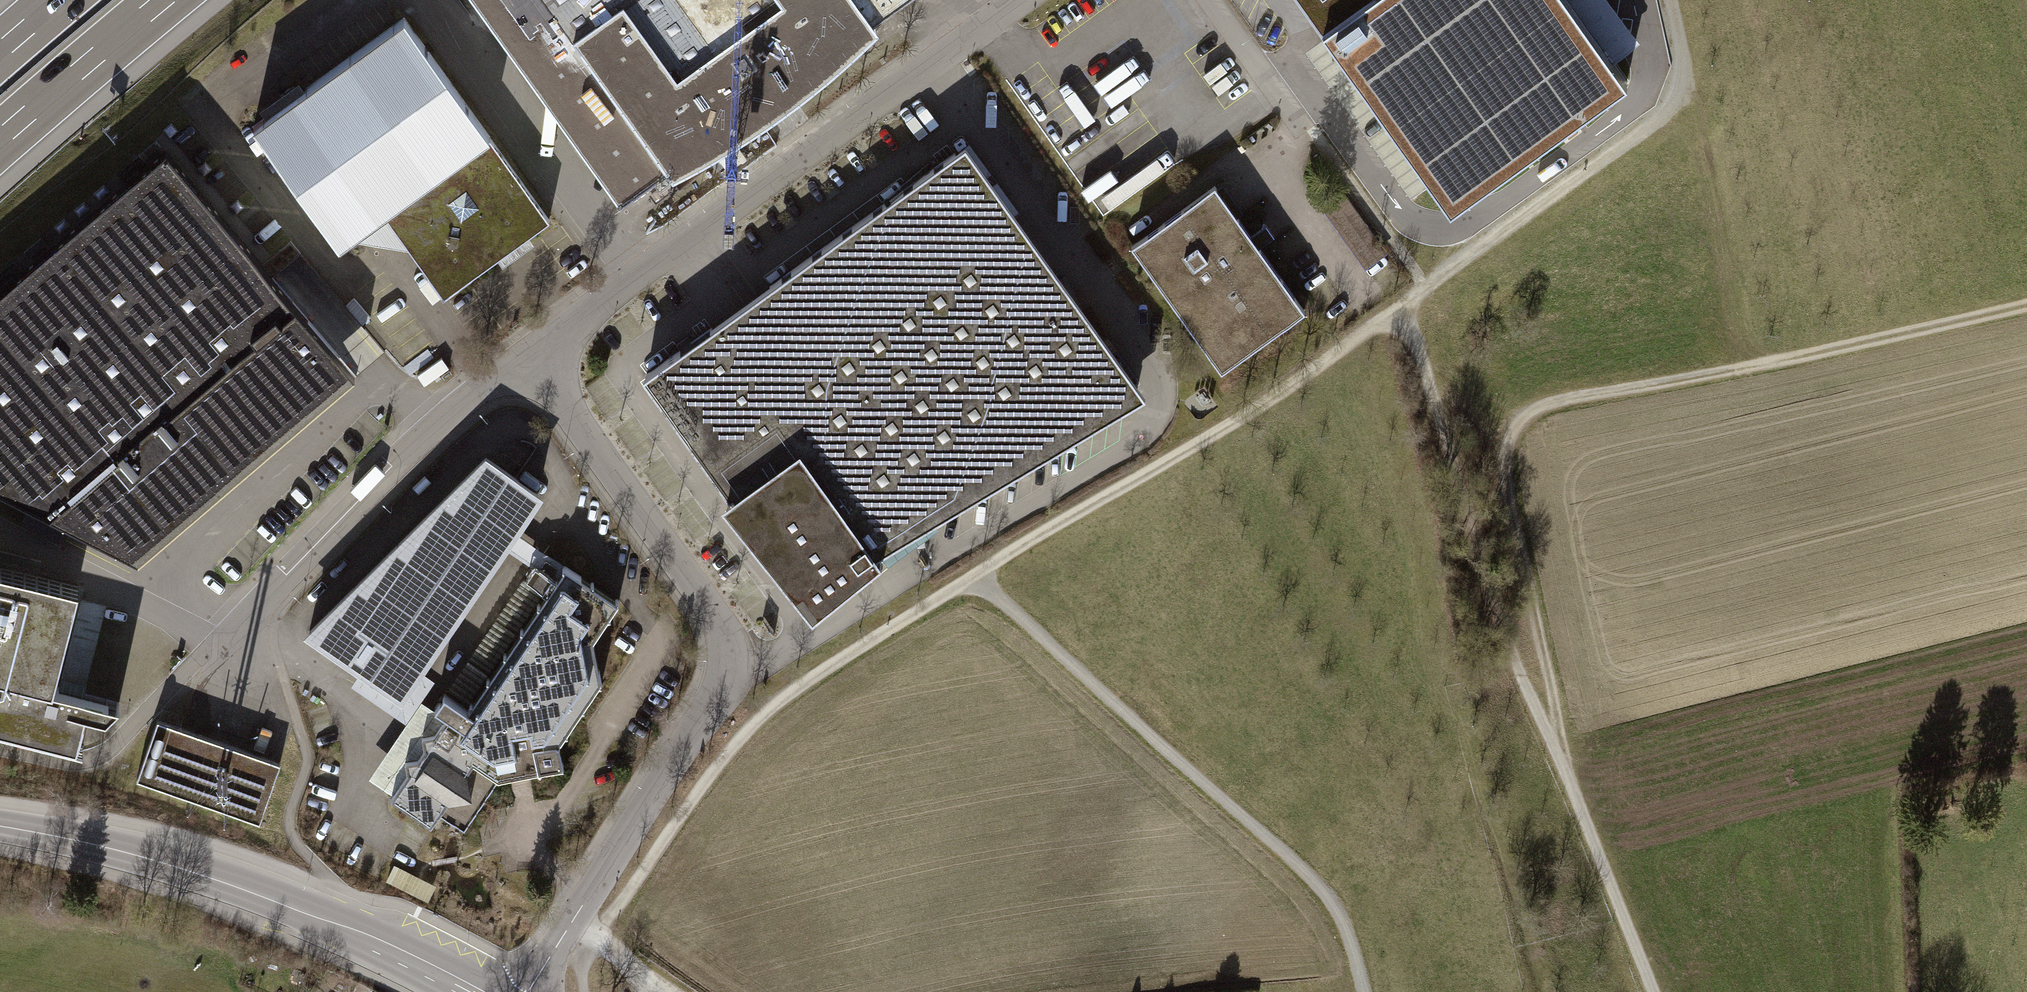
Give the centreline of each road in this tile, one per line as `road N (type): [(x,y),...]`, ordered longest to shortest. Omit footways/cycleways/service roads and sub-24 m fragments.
road 1 (track): [(1670,0),(1681,73),(1664,108),(1639,133),(1249,412),(773,703),(711,771),(598,934)]
road 2 (track): [(2026,305),(1578,397),(1518,419),(1500,452),(1498,483),(1549,675),(1558,757)]
road 3 (residential): [(528,991),(715,700),(729,663),(715,614),(531,349)]
road 4 (track): [(1653,991),(1517,662),(1401,304)]
road 5 (residential): [(531,349),(1018,0)]
road 6 (track): [(1365,991),(1344,927),(1316,884),(971,576)]
road 7 (tertiary): [(0,826),(212,879),(375,944),(467,991)]
road 8 (residential): [(219,641),(433,430),(531,349)]
road 9 (motorway): [(0,140),(165,0)]

